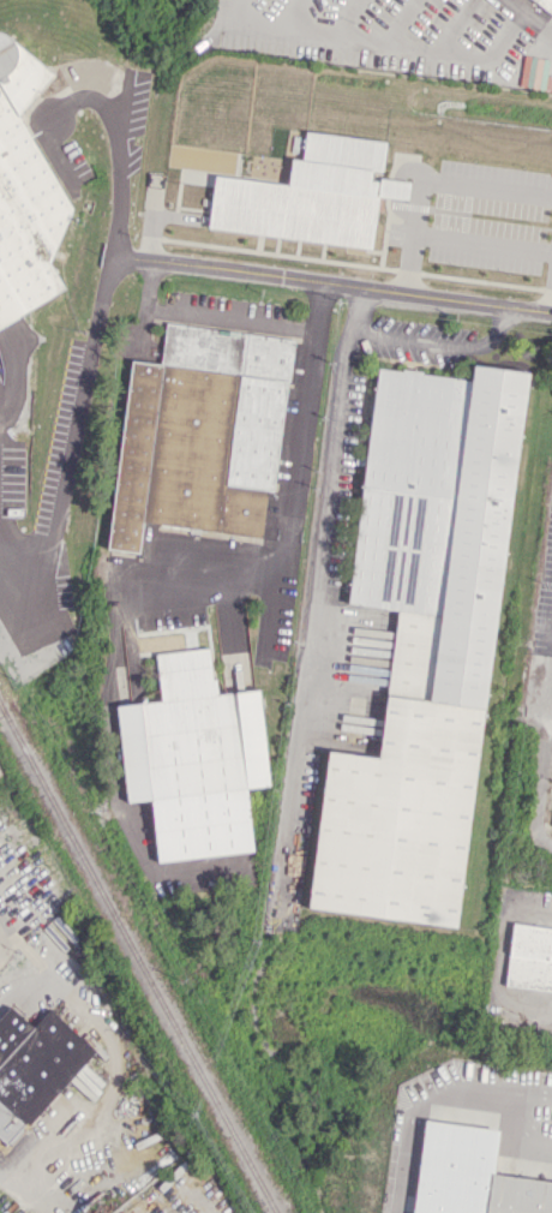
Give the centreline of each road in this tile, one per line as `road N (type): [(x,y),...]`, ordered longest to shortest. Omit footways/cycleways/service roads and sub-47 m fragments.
road 1 (residential): [(551,315),(150,263)]

